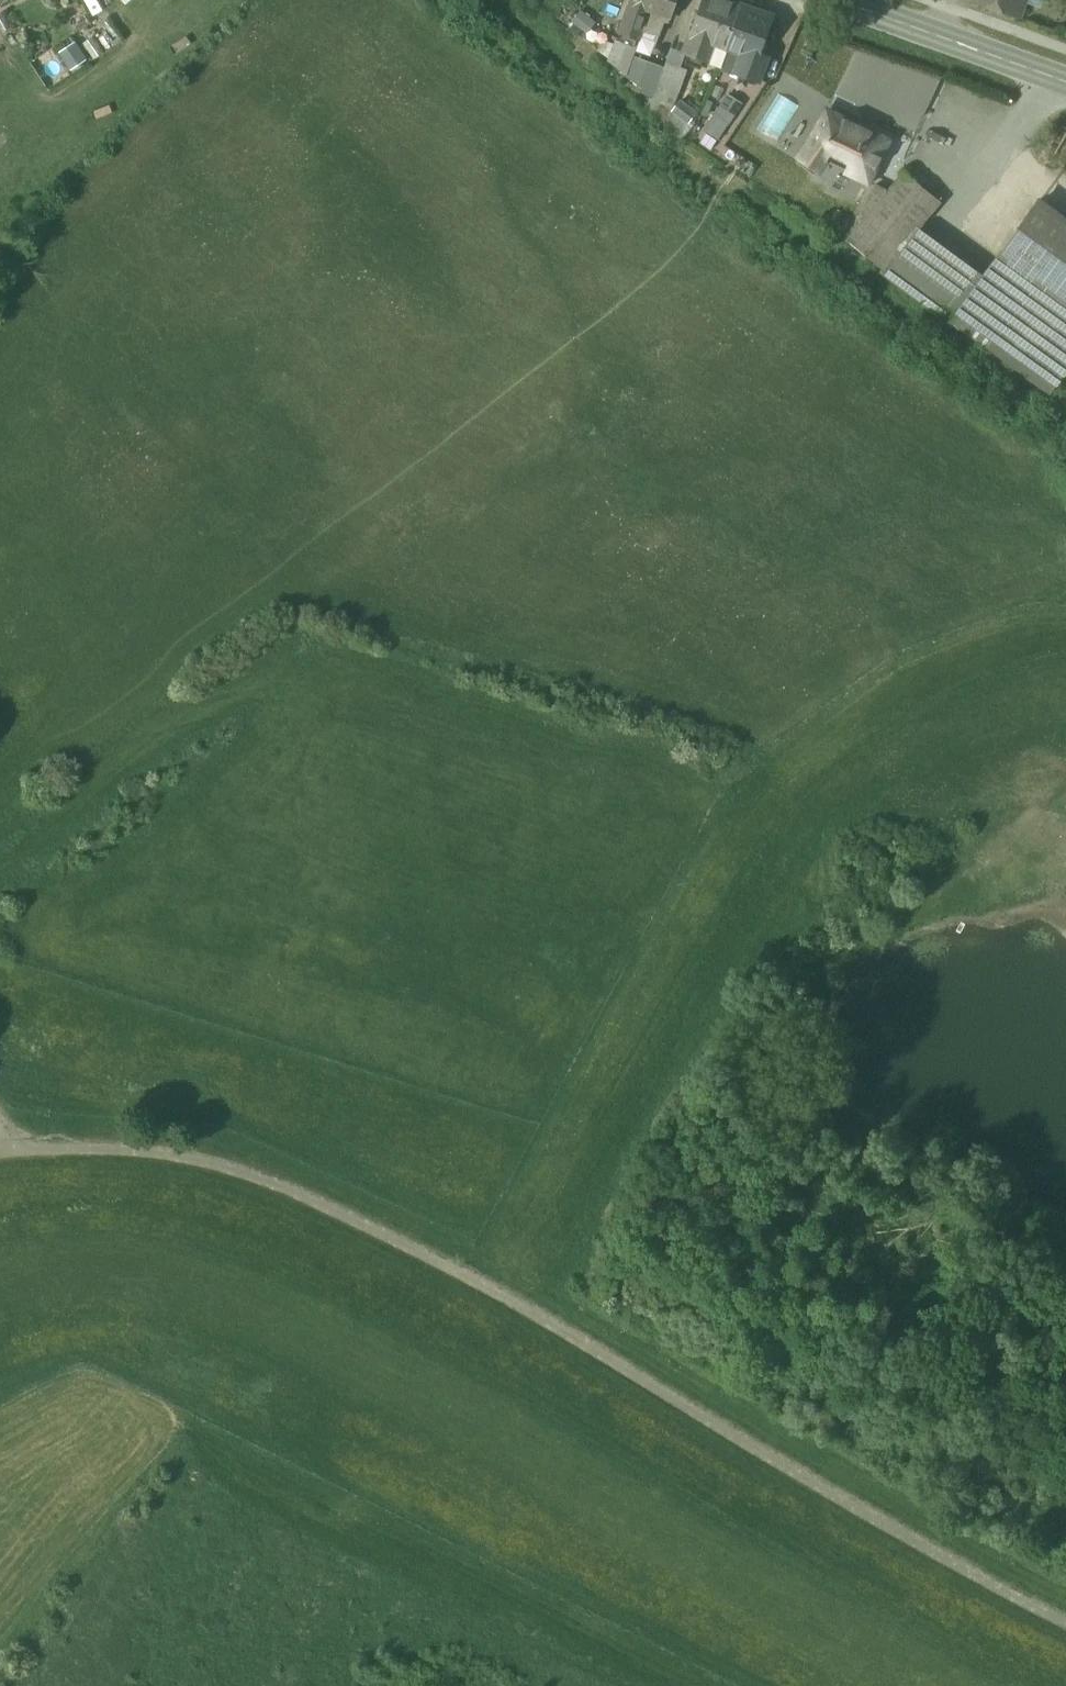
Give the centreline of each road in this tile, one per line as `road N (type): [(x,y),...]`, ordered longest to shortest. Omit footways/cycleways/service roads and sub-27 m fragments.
road 1 (track): [(0,1152),(138,1149),(219,1162),(423,1254),(1065,1621)]
road 2 (primary): [(1065,81),(838,0)]

